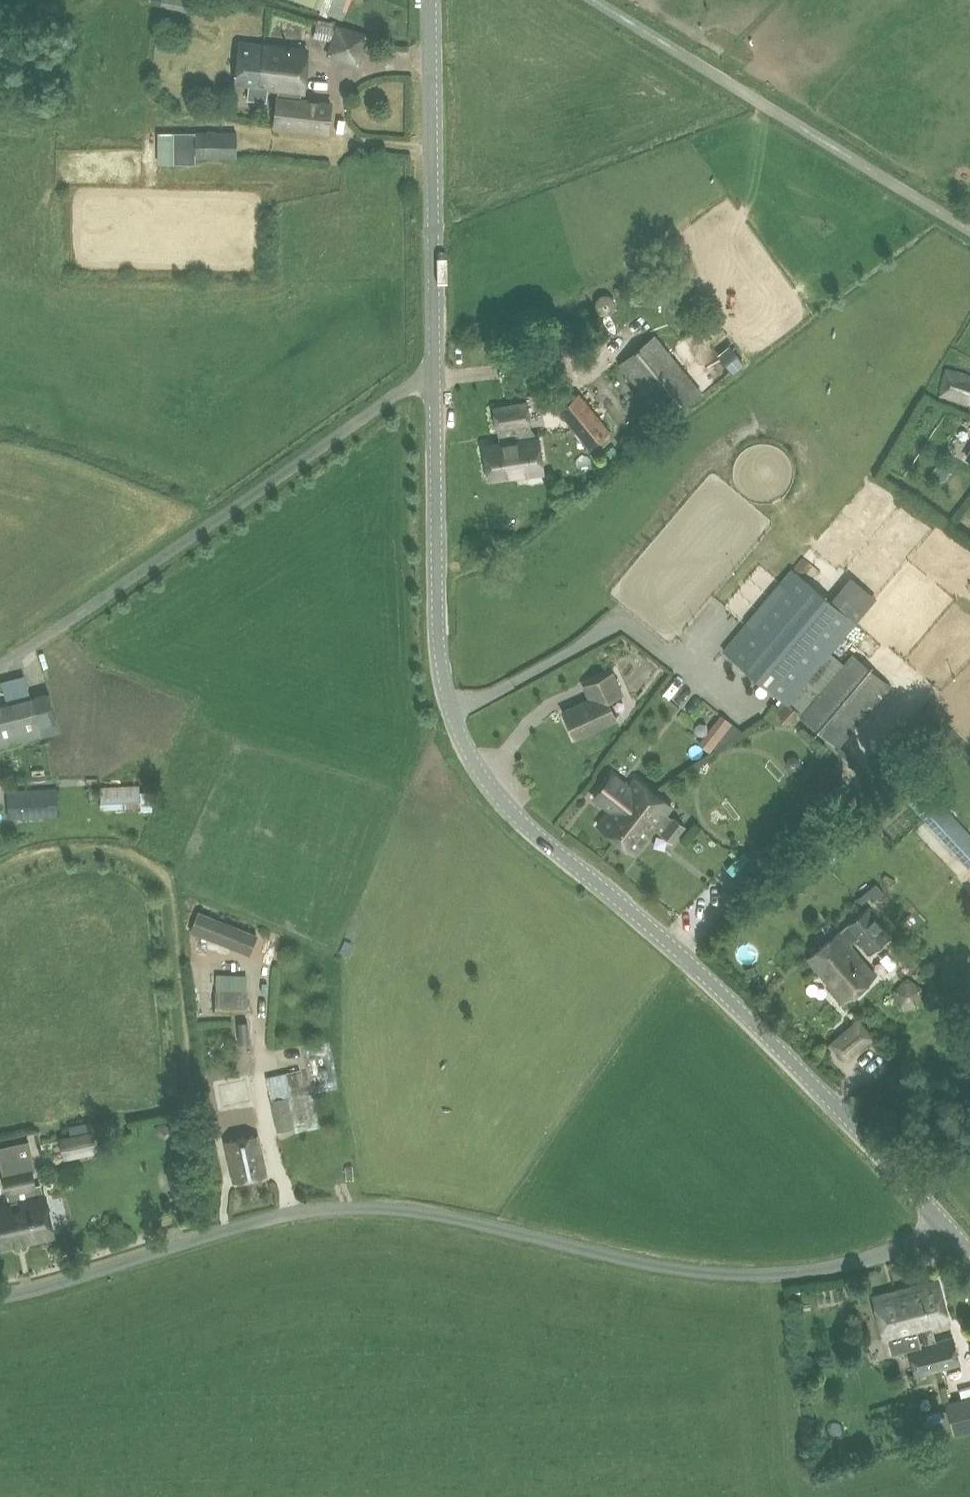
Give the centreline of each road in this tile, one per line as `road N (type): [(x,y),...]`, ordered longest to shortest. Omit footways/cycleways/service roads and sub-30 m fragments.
road 1 (tertiary): [(931,1212),(635,913),(499,803),(462,750),(441,694),(438,654),(436,367)]
road 2 (unclassified): [(0,1296),(317,1206),(385,1211),(642,1262),(791,1271),(875,1251),(931,1212)]
road 3 (unclassified): [(0,660),(436,367)]
road 4 (unclassified): [(969,234),(590,0)]
road 5 (tertiary): [(436,367),(431,0)]

